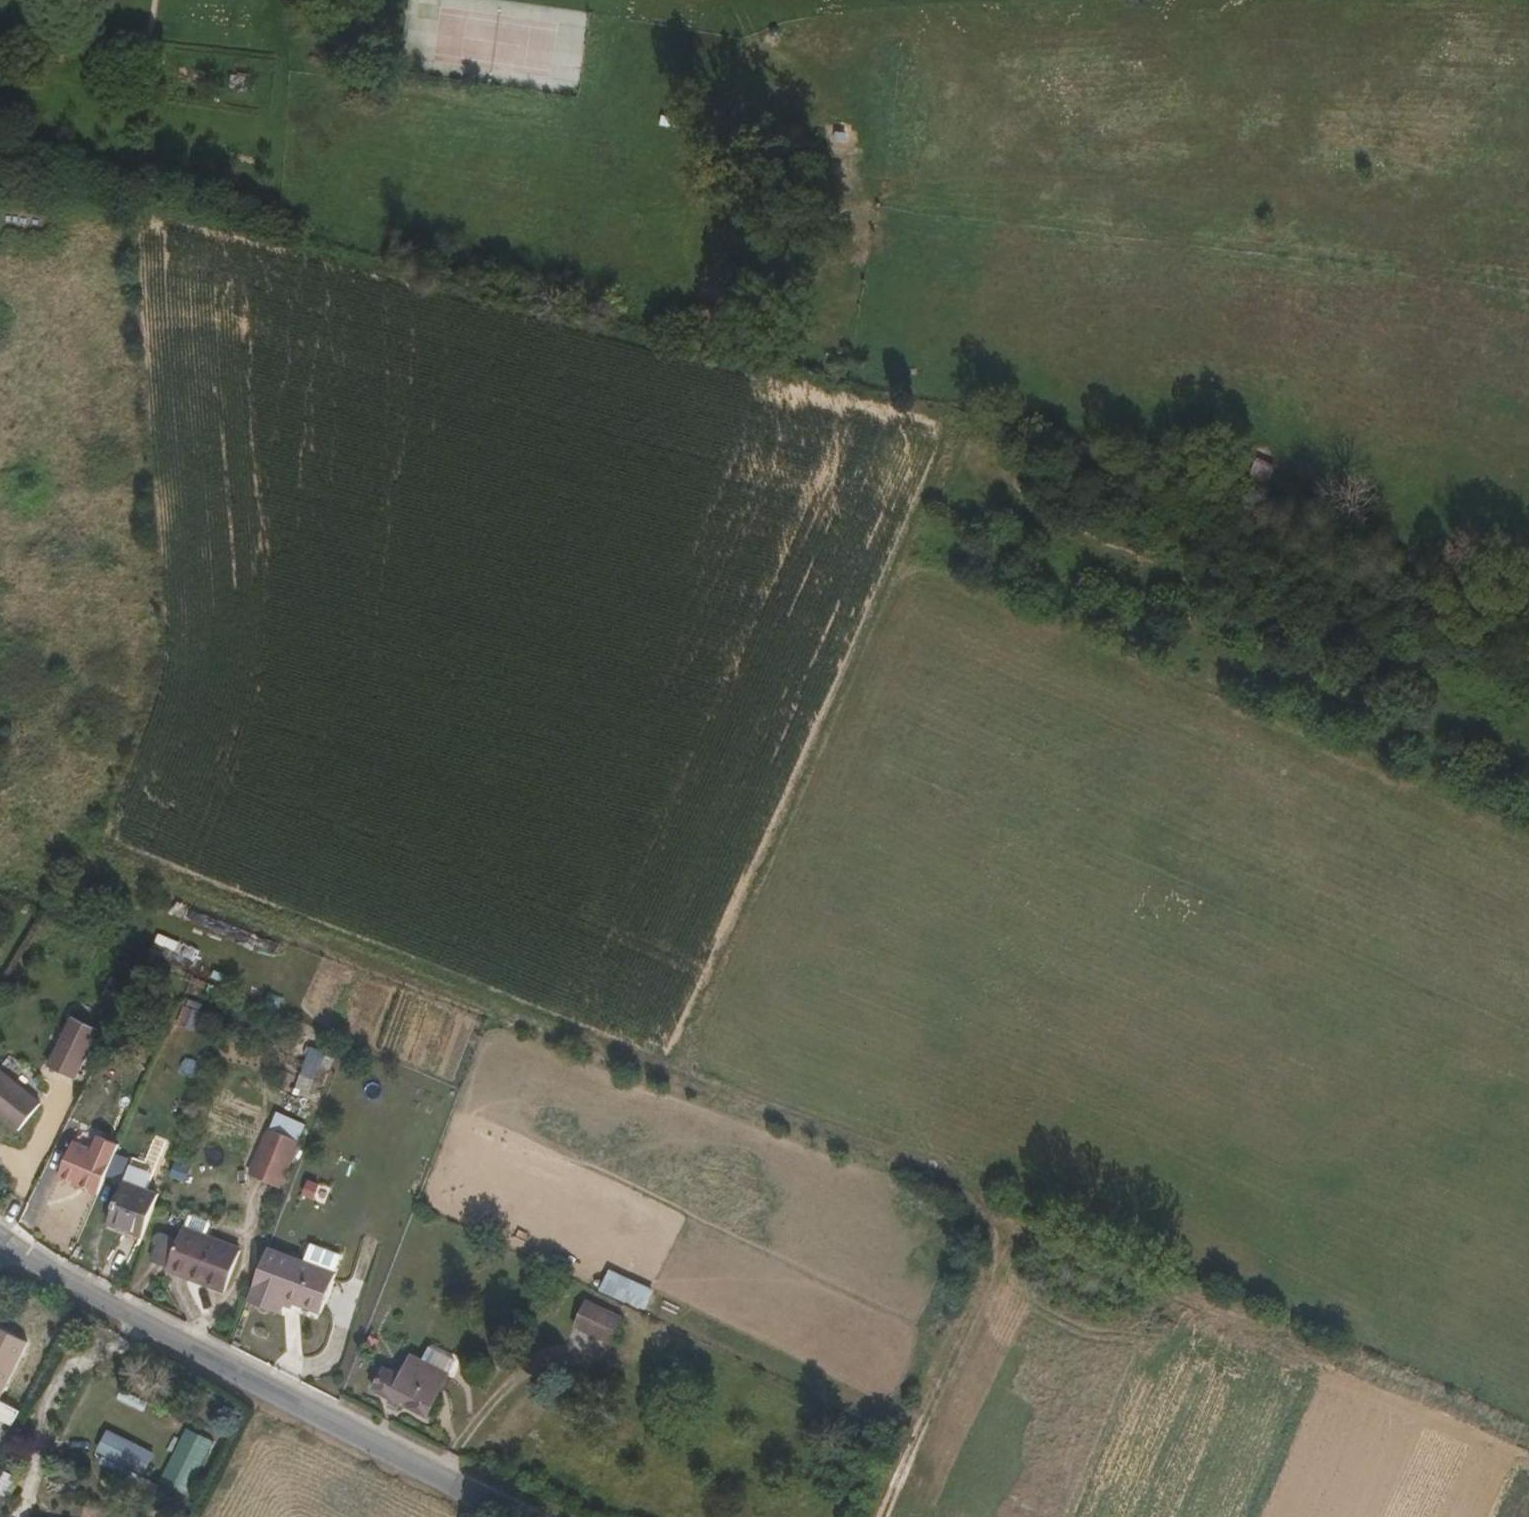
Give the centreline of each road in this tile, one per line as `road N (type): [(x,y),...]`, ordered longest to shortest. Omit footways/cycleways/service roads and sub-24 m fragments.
road 1 (track): [(893,1516),(997,1267),(989,1201),(698,1099),(680,1046),(945,451)]
road 2 (unclassified): [(517,1516),(223,1386),(0,1251)]

